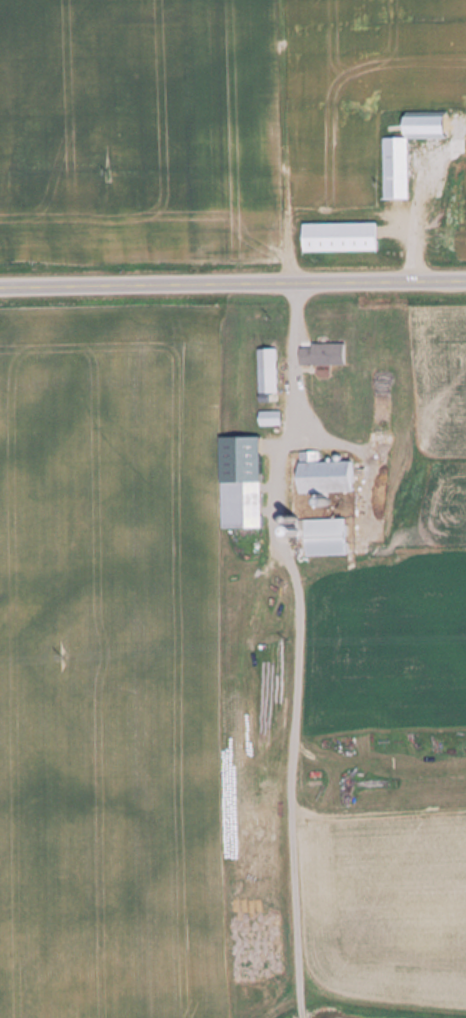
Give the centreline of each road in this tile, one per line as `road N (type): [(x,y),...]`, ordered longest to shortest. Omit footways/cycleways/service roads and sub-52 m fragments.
road 1 (tertiary): [(0,289),(465,281)]

